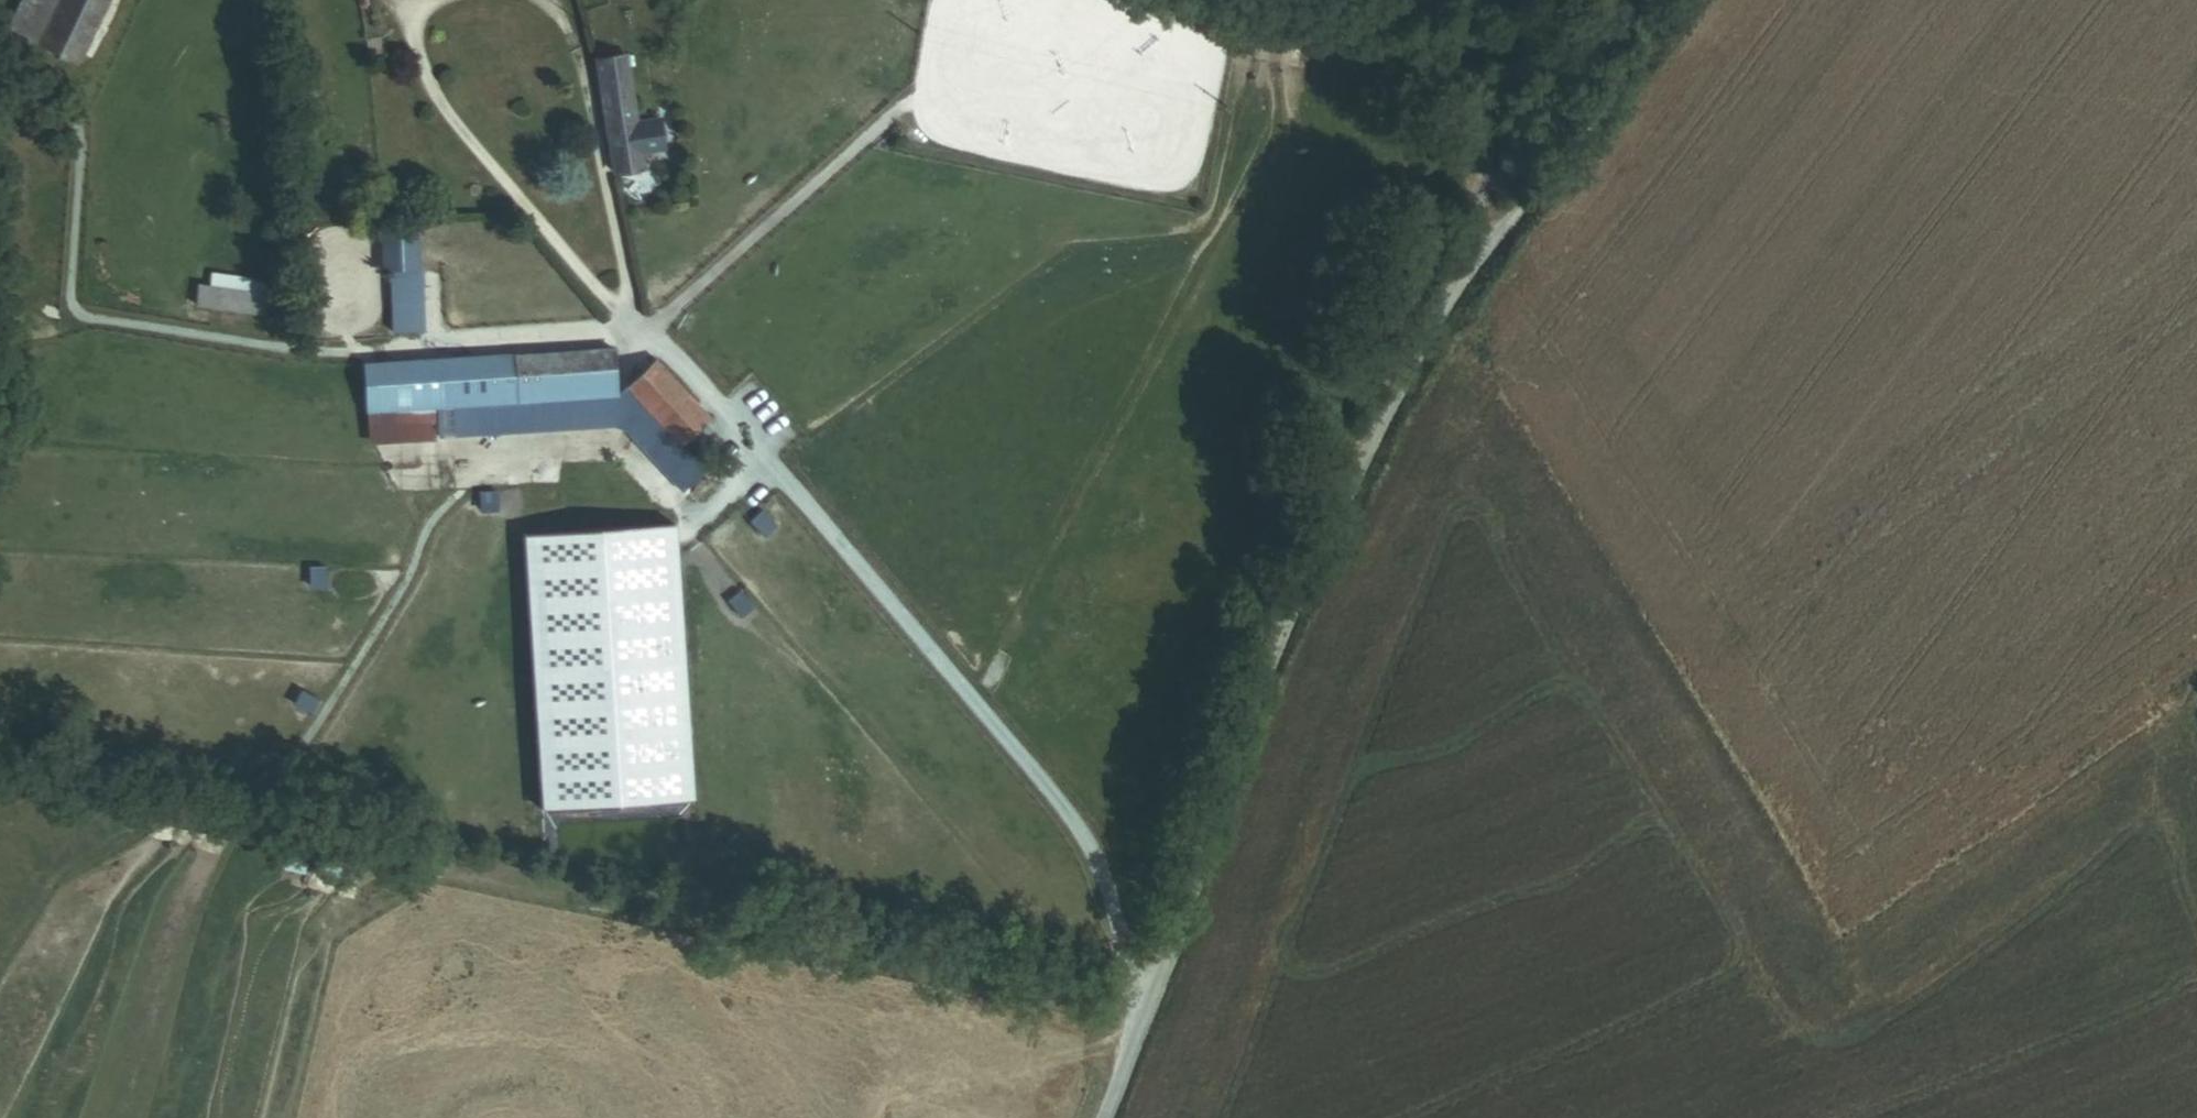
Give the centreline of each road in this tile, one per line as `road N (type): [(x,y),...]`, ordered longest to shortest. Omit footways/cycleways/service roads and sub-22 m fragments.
road 1 (unclassified): [(1427,351),(1305,622),(1110,1117)]
road 2 (unclassified): [(1689,0),(1427,351)]
road 3 (unclassified): [(1543,0),(1427,351)]

